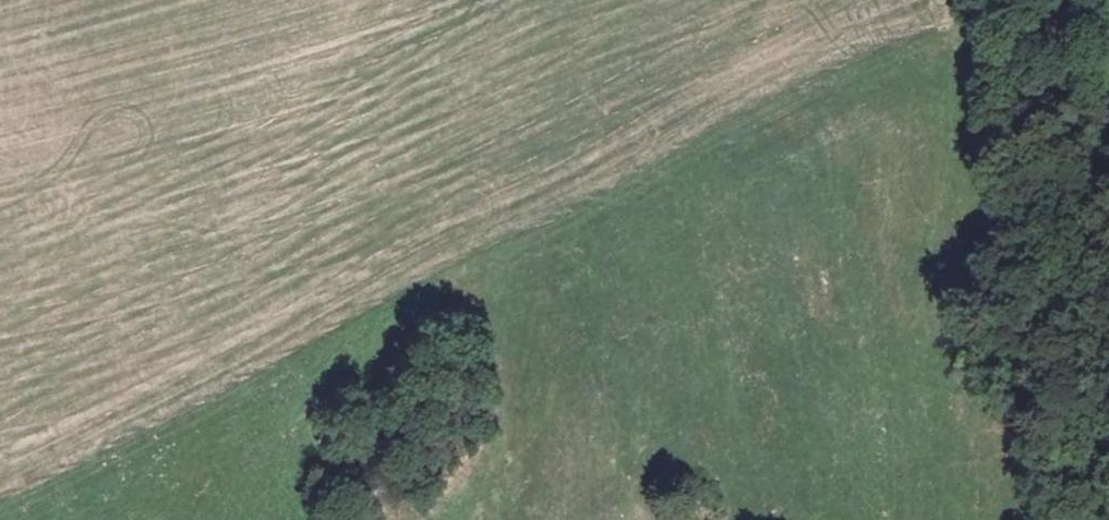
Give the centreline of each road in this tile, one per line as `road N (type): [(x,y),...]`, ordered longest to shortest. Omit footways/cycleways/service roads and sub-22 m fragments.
road 1 (track): [(1042,0),(1050,157),(1108,355)]

